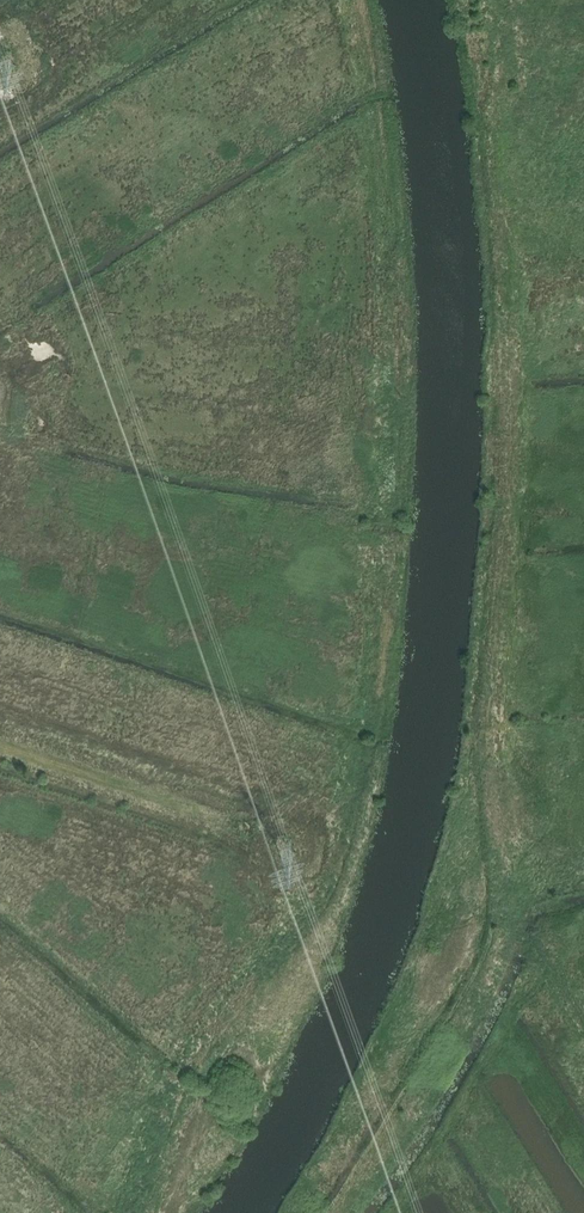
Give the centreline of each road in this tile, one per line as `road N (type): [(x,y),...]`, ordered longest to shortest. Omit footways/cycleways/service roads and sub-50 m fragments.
road 1 (track): [(218,815),(0,743)]

